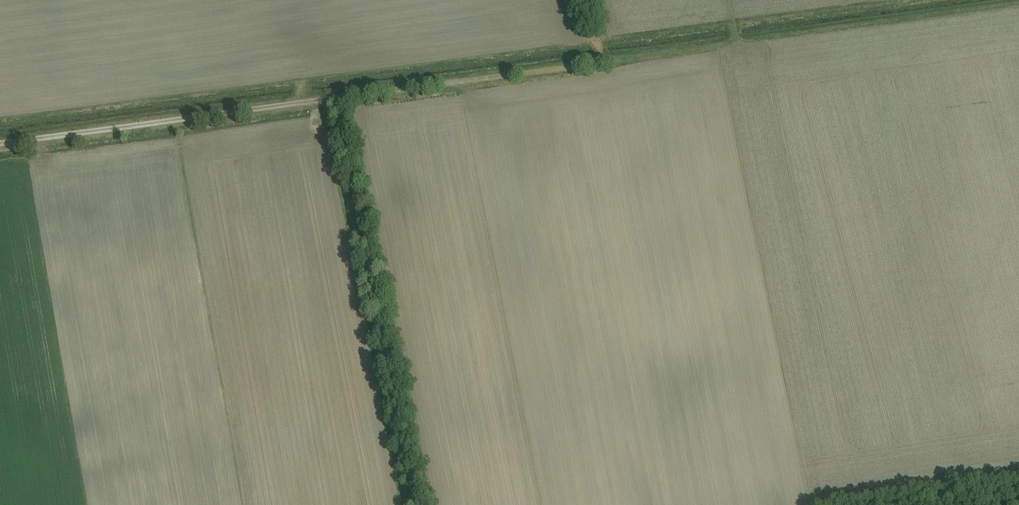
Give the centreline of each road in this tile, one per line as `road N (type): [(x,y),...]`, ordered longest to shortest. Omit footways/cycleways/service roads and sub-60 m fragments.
road 1 (track): [(334,96),(418,504)]
road 2 (track): [(0,141),(334,96)]
road 3 (track): [(334,96),(598,57),(583,0)]

